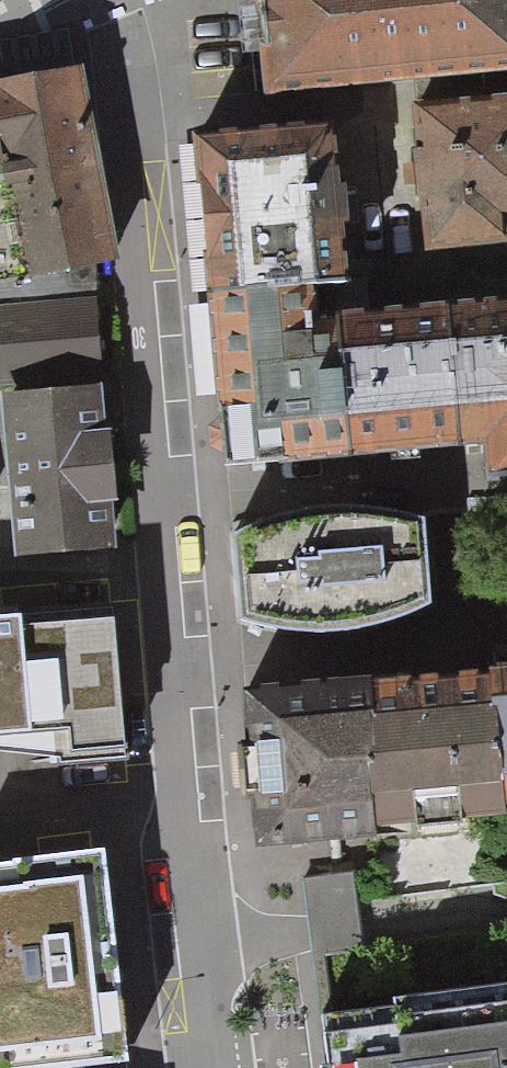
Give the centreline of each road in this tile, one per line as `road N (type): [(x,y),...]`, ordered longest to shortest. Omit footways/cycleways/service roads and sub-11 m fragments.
road 1 (residential): [(204,1067),(183,885),(190,784),(118,0)]

